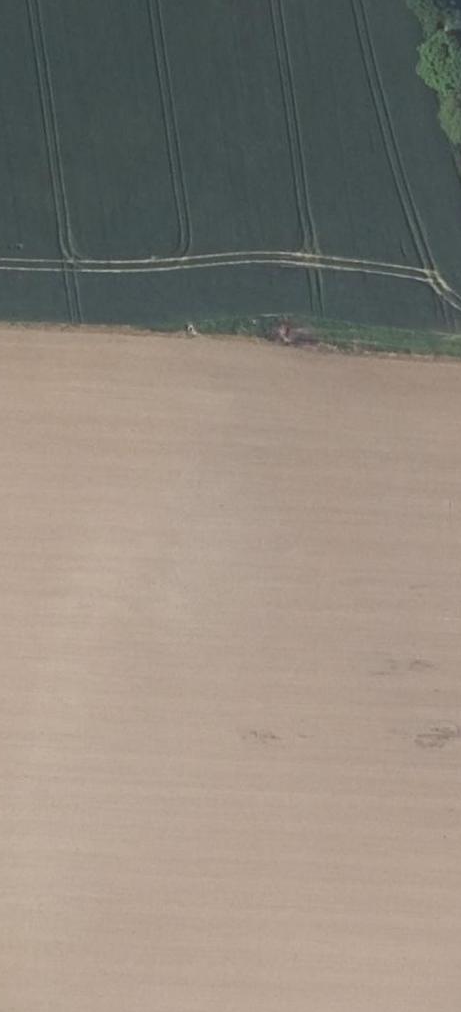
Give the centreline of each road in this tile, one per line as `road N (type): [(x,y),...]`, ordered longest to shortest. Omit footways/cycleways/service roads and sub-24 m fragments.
road 1 (track): [(460,346),(320,336)]

